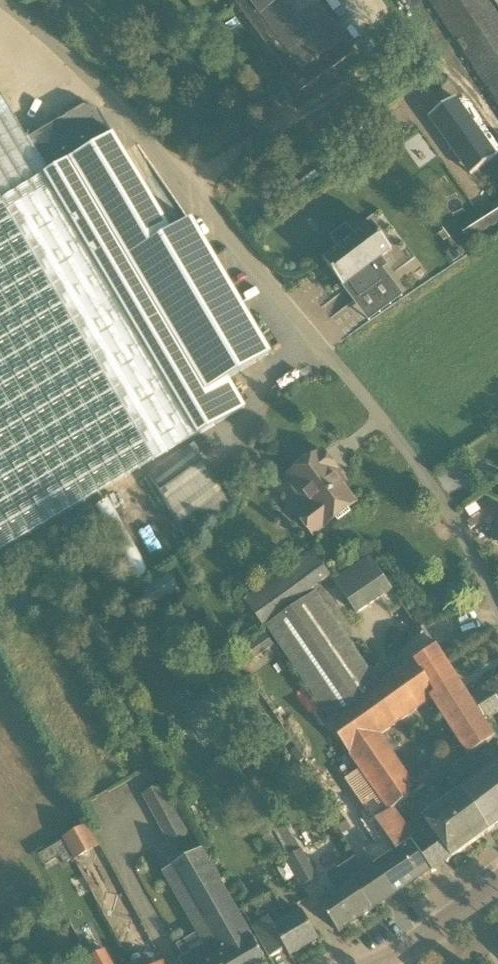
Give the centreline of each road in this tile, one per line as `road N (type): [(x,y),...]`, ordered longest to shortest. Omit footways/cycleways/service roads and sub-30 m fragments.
road 1 (unclassified): [(497,606),(415,459),(128,122),(6,0)]
road 2 (tertiary): [(377,963),(497,886)]

